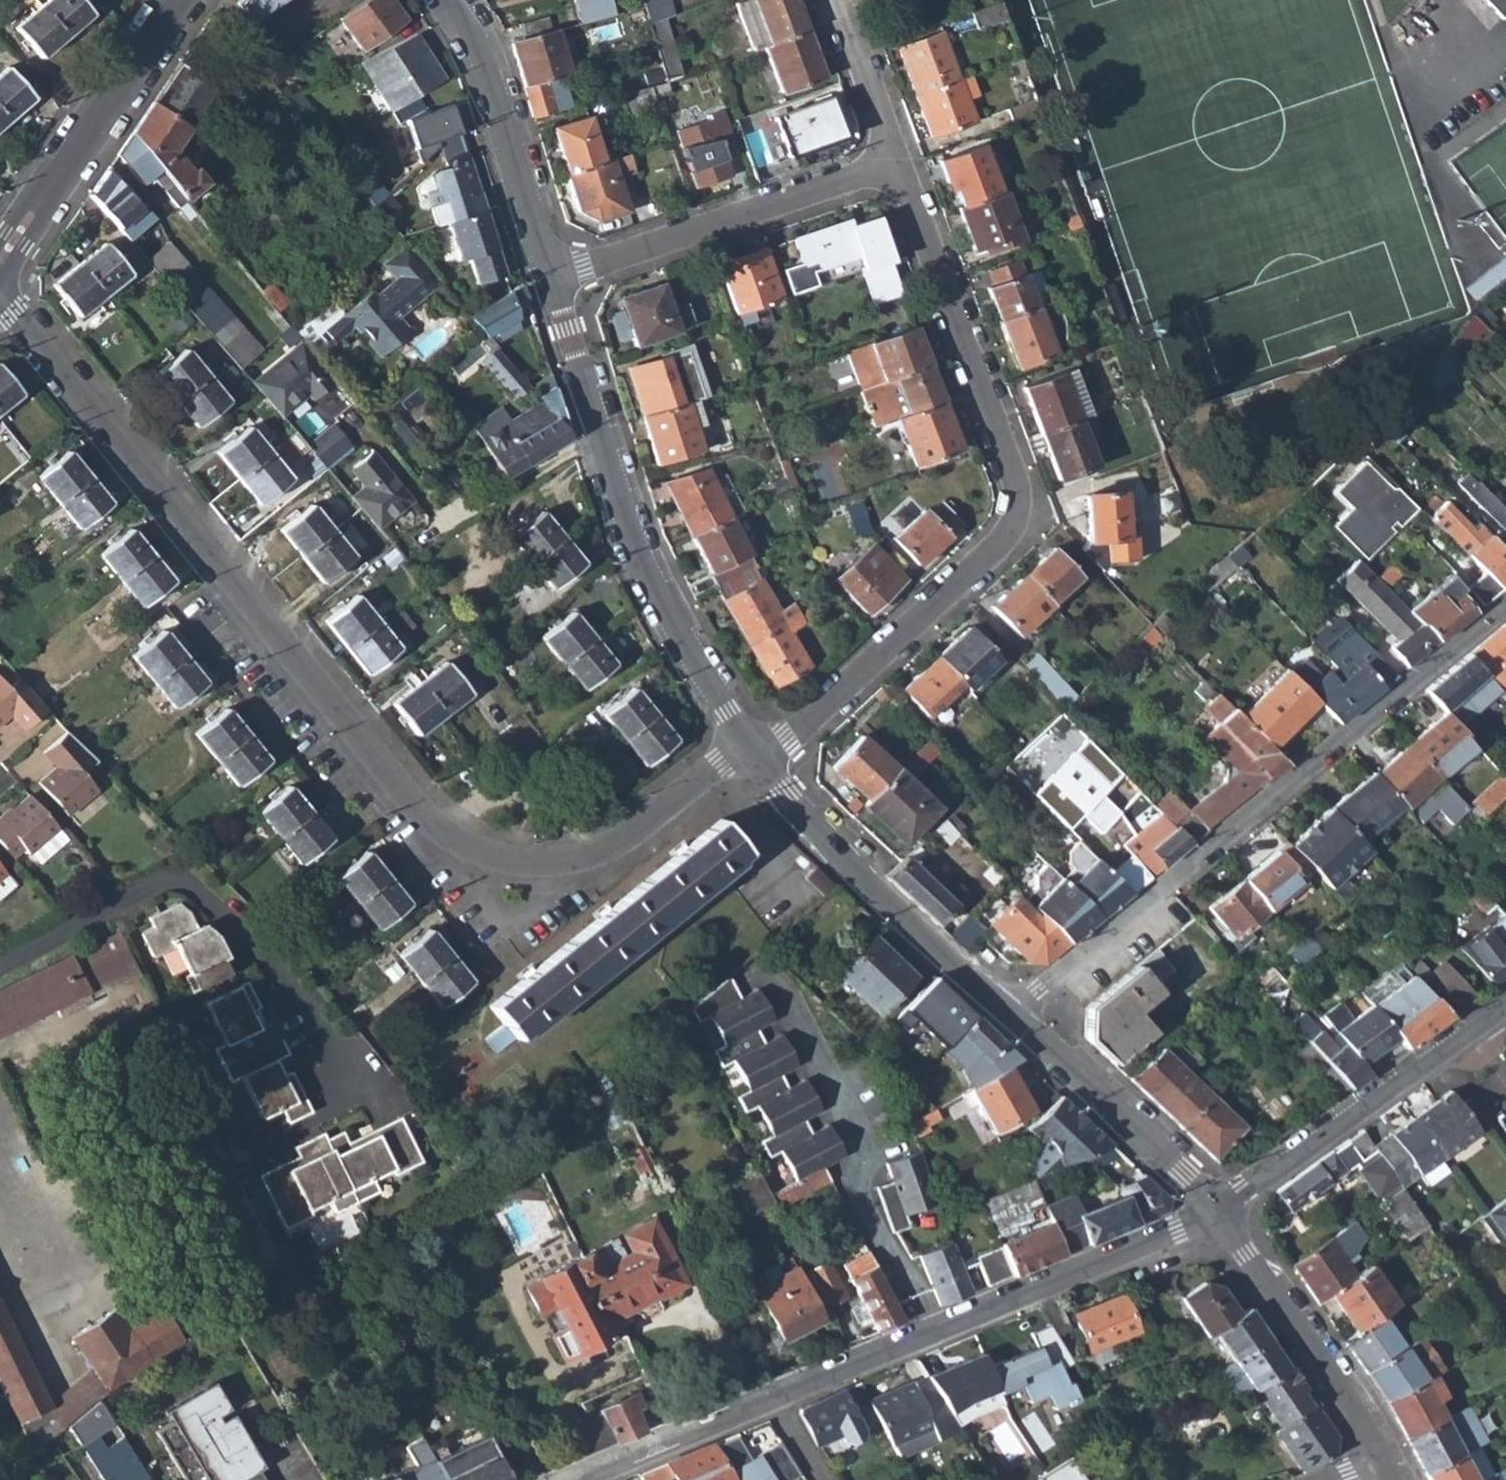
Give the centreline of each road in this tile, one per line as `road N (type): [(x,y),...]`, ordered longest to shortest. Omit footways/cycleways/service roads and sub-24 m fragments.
road 1 (residential): [(756,749),(718,764),(579,865),(526,868),(469,853),(428,820),(0,300)]
road 2 (residential): [(904,166),(1009,438),(1012,485),(997,528),(790,739),(756,749)]
road 3 (residential): [(1505,603),(1008,1013)]
road 4 (residential): [(0,972),(144,899),(173,891),(211,900),(339,1039),(351,1064),(341,1113),(286,1147)]
road 5 (residential): [(551,278),(642,562),(756,749)]
road 6 (residential): [(929,1331),(856,1191),(864,1158),(775,981)]
road 7 (residential): [(551,278),(904,166)]
road 8 (residential): [(756,749),(788,798),(909,932),(1008,1013)]
road 9 (residential): [(0,275),(184,0)]
road 10 (residential): [(929,1331),(1216,1209)]
road 11 (residential): [(1216,1209),(1385,1464)]
road 12 (residential): [(1216,1209),(1462,1030)]
road 13 (residential): [(451,0),(477,41),(551,278)]
road 14 (residential): [(1008,1013),(1216,1209)]
road 15 (residential): [(583,1479),(773,1399)]
road 16 (residential): [(773,1399),(929,1331)]
road 17 (residential): [(904,166),(848,17)]

